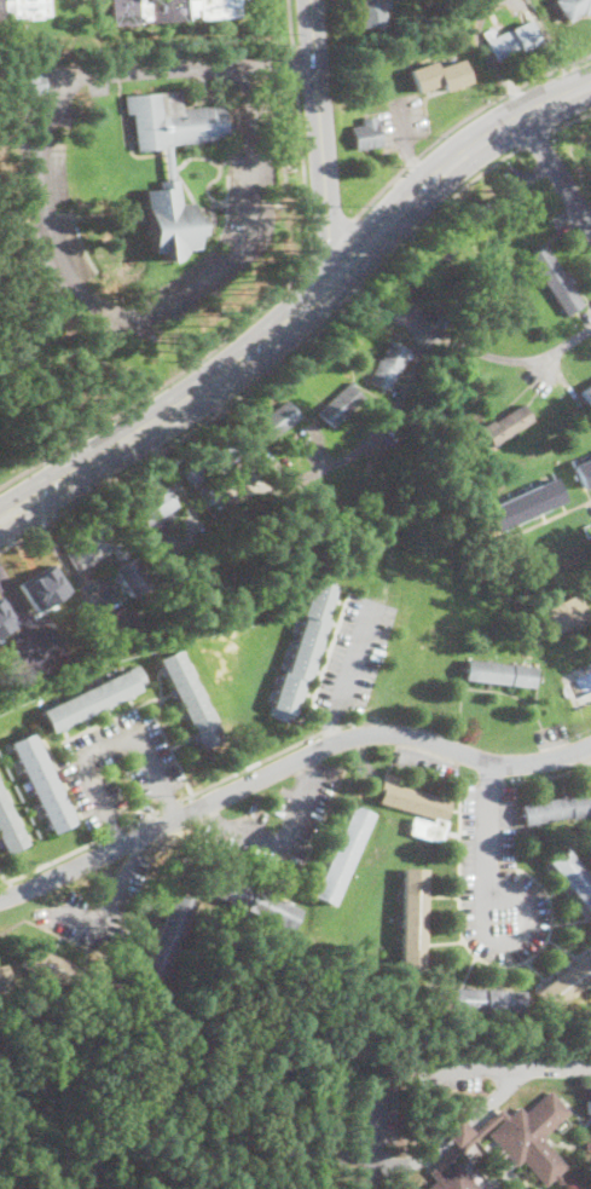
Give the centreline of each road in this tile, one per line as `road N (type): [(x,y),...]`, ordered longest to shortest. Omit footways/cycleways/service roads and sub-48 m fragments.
road 1 (residential): [(590,747),(555,761),(493,763),(431,739),(364,732),(0,902)]
road 2 (primary): [(0,522),(237,366),(342,271)]
road 3 (primary): [(342,271),(476,144),(590,84)]
road 4 (residential): [(311,0),(329,207),(342,271)]
road 5 (residential): [(175,818),(135,731),(77,757),(116,847)]
road 6 (residential): [(493,763),(487,870),(500,911)]
road 7 (residential): [(372,601),(335,740)]
road 8 (residential): [(521,116),(590,222)]

